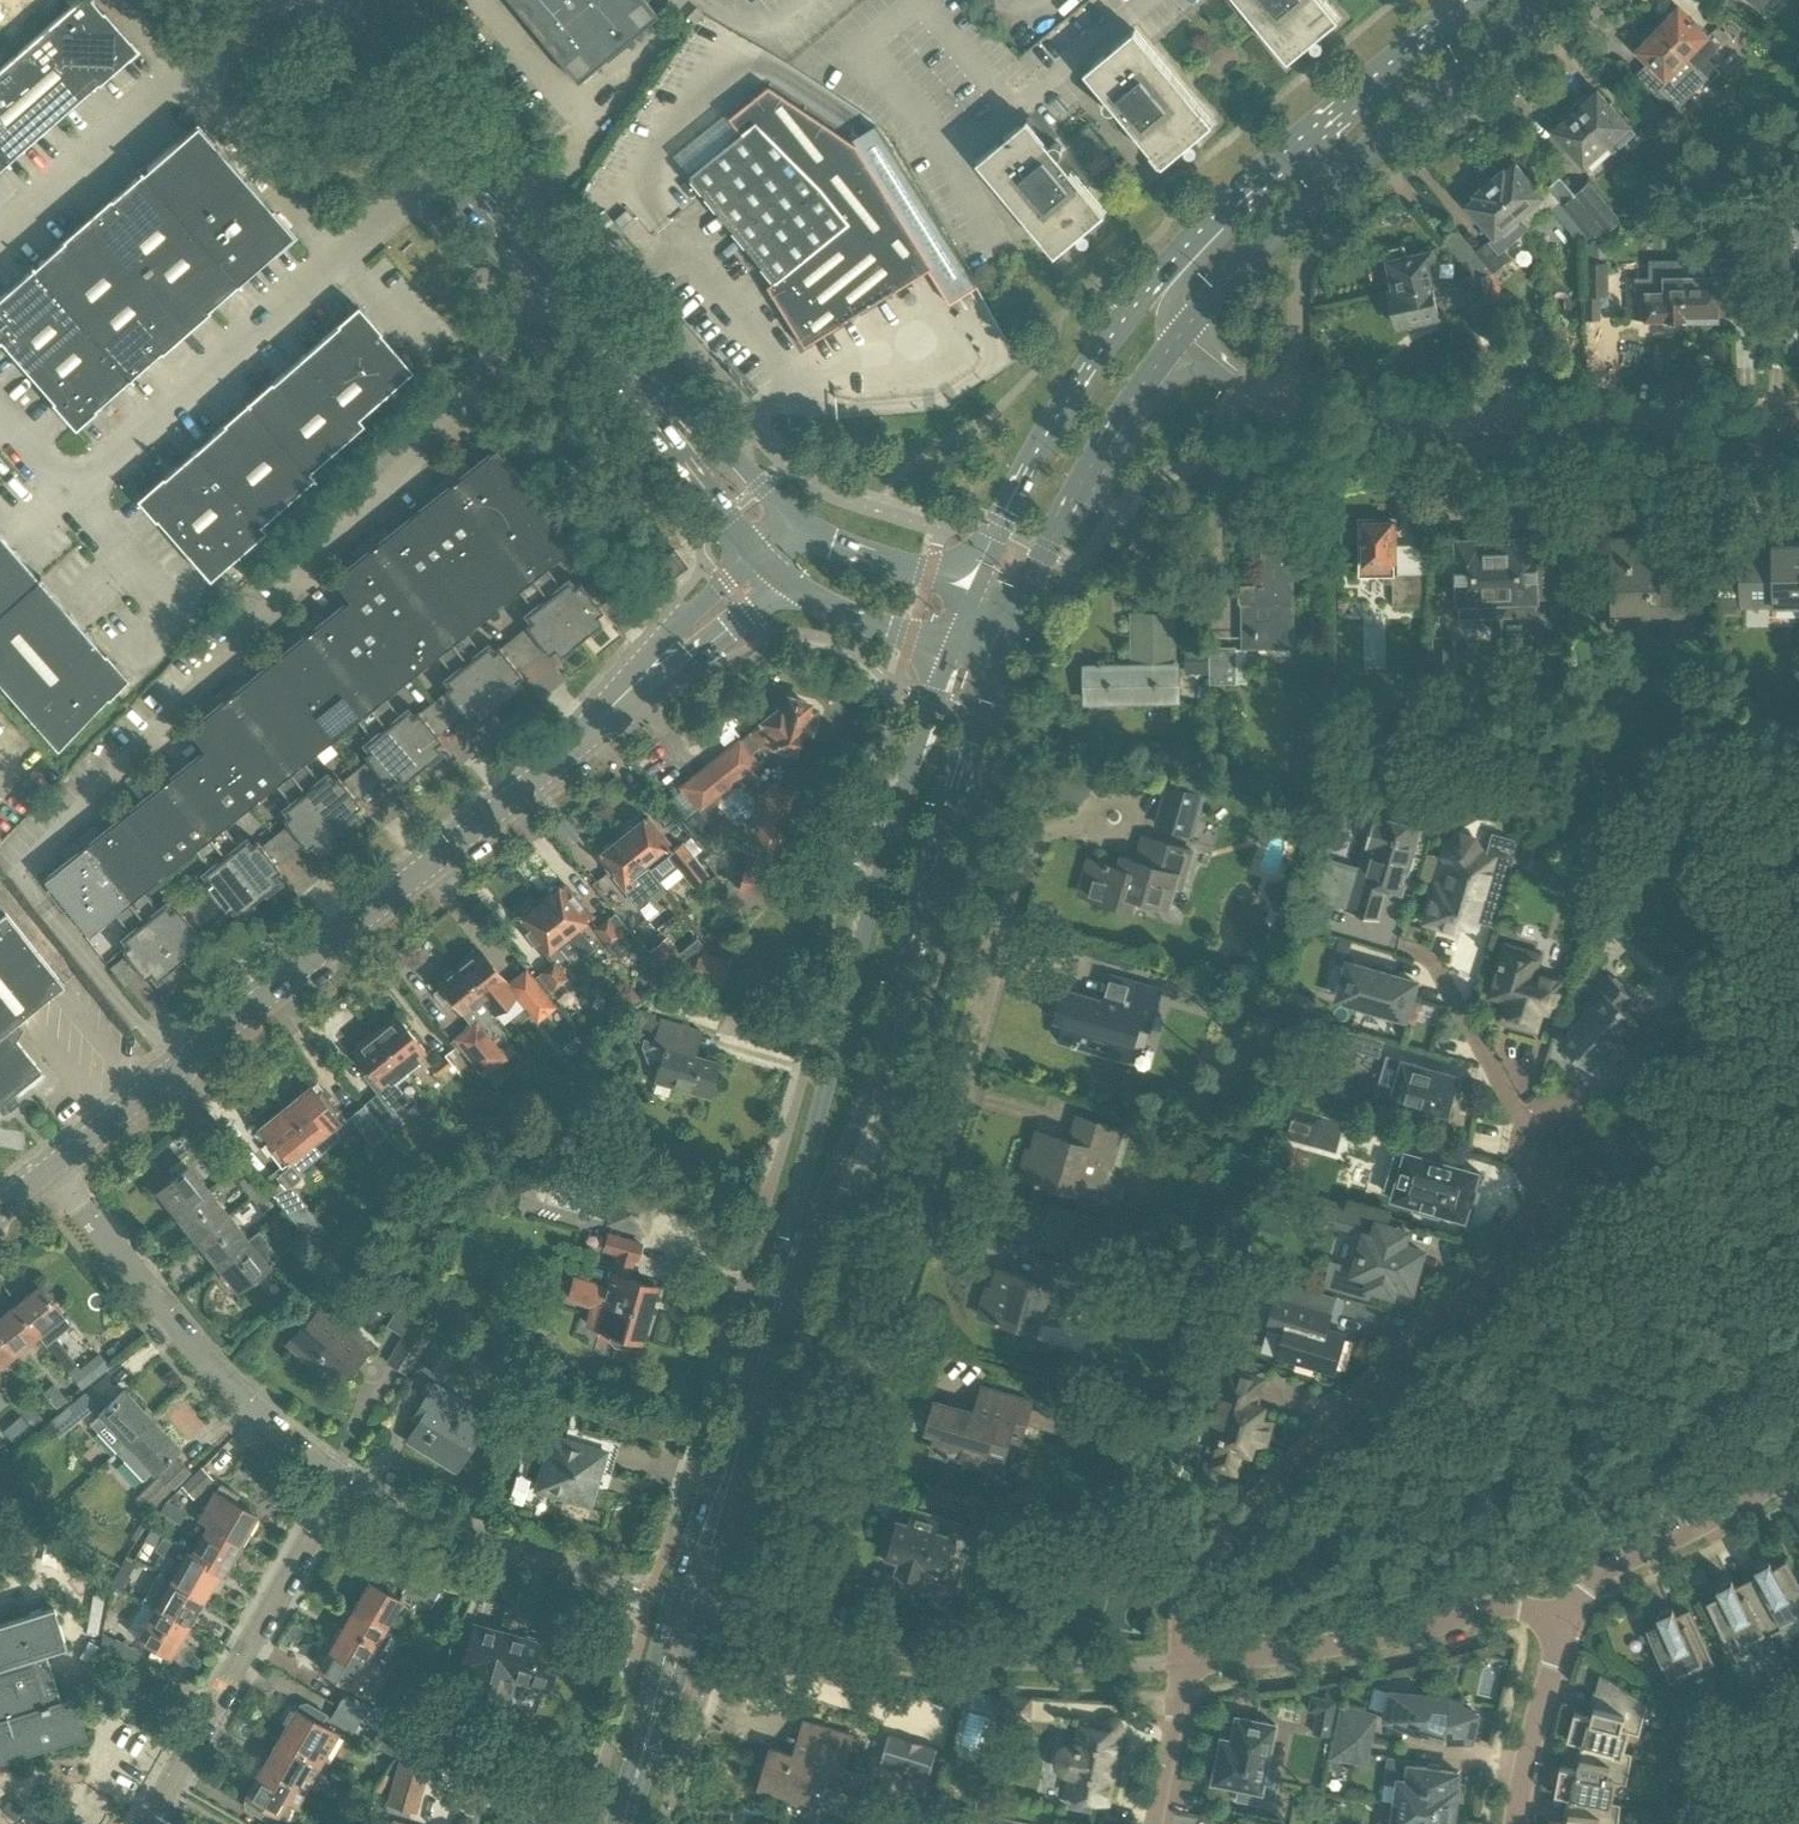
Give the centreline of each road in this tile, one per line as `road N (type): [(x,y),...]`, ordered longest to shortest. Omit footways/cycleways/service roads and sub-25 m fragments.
road 1 (residential): [(45,1178),(660,667),(768,568)]
road 2 (tertiary): [(794,1262),(843,1173),(884,1068),(997,658)]
road 3 (tertiary): [(947,645),(805,1162),(794,1262)]
road 4 (residential): [(1188,1662),(1197,1591),(1213,1558),(1531,1225),(1549,1190)]
road 5 (residential): [(1305,417),(1299,289),(1306,258),(1606,0)]
road 6 (secondary): [(1181,342),(1288,222),(1560,0)]
road 7 (residential): [(1798,413),(1305,417)]
road 8 (secondary): [(1200,229),(1132,305),(1059,412),(966,590)]
road 9 (residential): [(331,1493),(45,1178)]
road 10 (residential): [(1565,1621),(1500,1608),(1365,1640),(1188,1662)]
road 11 (secondary): [(675,418),(422,130)]
road 12 (residential): [(150,1823),(331,1493)]
road 13 (secondary): [(1464,0),(1200,229)]
road 14 (secondary): [(1015,617),(1115,435),(1181,342)]
road 15 (residential): [(607,1586),(331,1493)]
road 16 (residential): [(1565,1621),(1578,1597),(1606,1574),(1798,1469)]
road 17 (tertiary): [(648,1741),(703,1615),(721,1476)]
road 18 (tertiary): [(721,1476),(670,1606),(648,1741)]
road 19 (tertiary): [(721,1476),(794,1262)]
road 20 (residential): [(1517,1823),(1565,1621)]
road 21 (secondary): [(768,568),(803,594),(947,645)]
road 22 (residential): [(1530,1125),(1566,1101),(1582,1103),(1605,1126),(1599,1167),(1570,1188),(1549,1190)]
road 23 (secondary): [(966,590),(833,545),(799,524)]
road 24 (secondary): [(675,418),(714,500),(768,568)]
road 25 (secondary): [(315,8),(331,54),(362,91),(422,130)]
road 26 (residential): [(1188,1662),(1155,1823)]
road 27 (secondary): [(799,524),(731,455),(675,418)]
road 28 (secondary): [(422,130),(366,52),(315,8)]
road 29 (residential): [(1305,417),(1181,342)]

